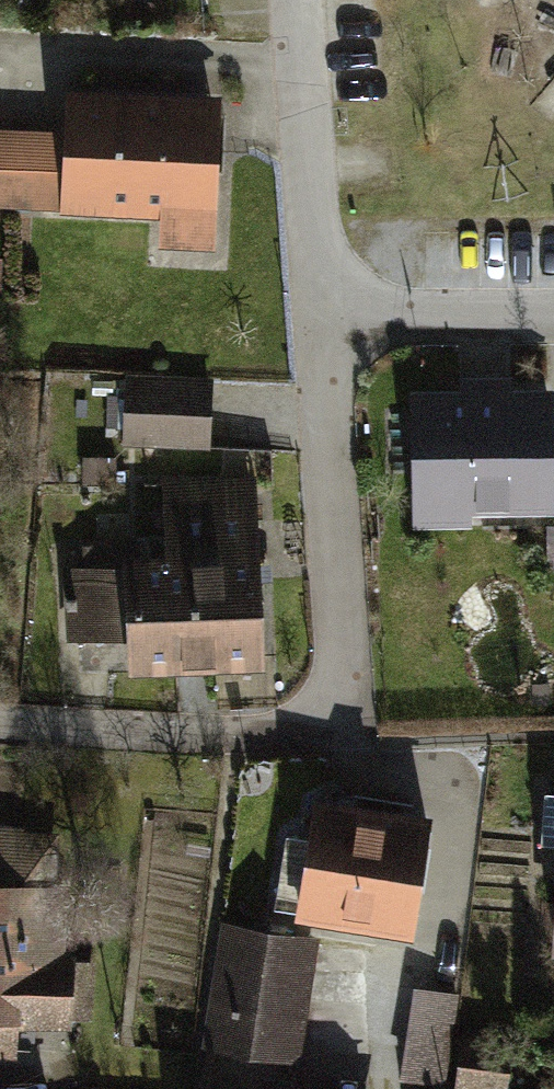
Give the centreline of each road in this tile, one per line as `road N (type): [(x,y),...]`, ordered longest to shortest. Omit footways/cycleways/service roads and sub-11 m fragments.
road 1 (residential): [(322,327),(342,727),(211,737),(0,722)]
road 2 (residential): [(298,0),(322,327)]
road 3 (residential): [(553,326),(322,327)]

